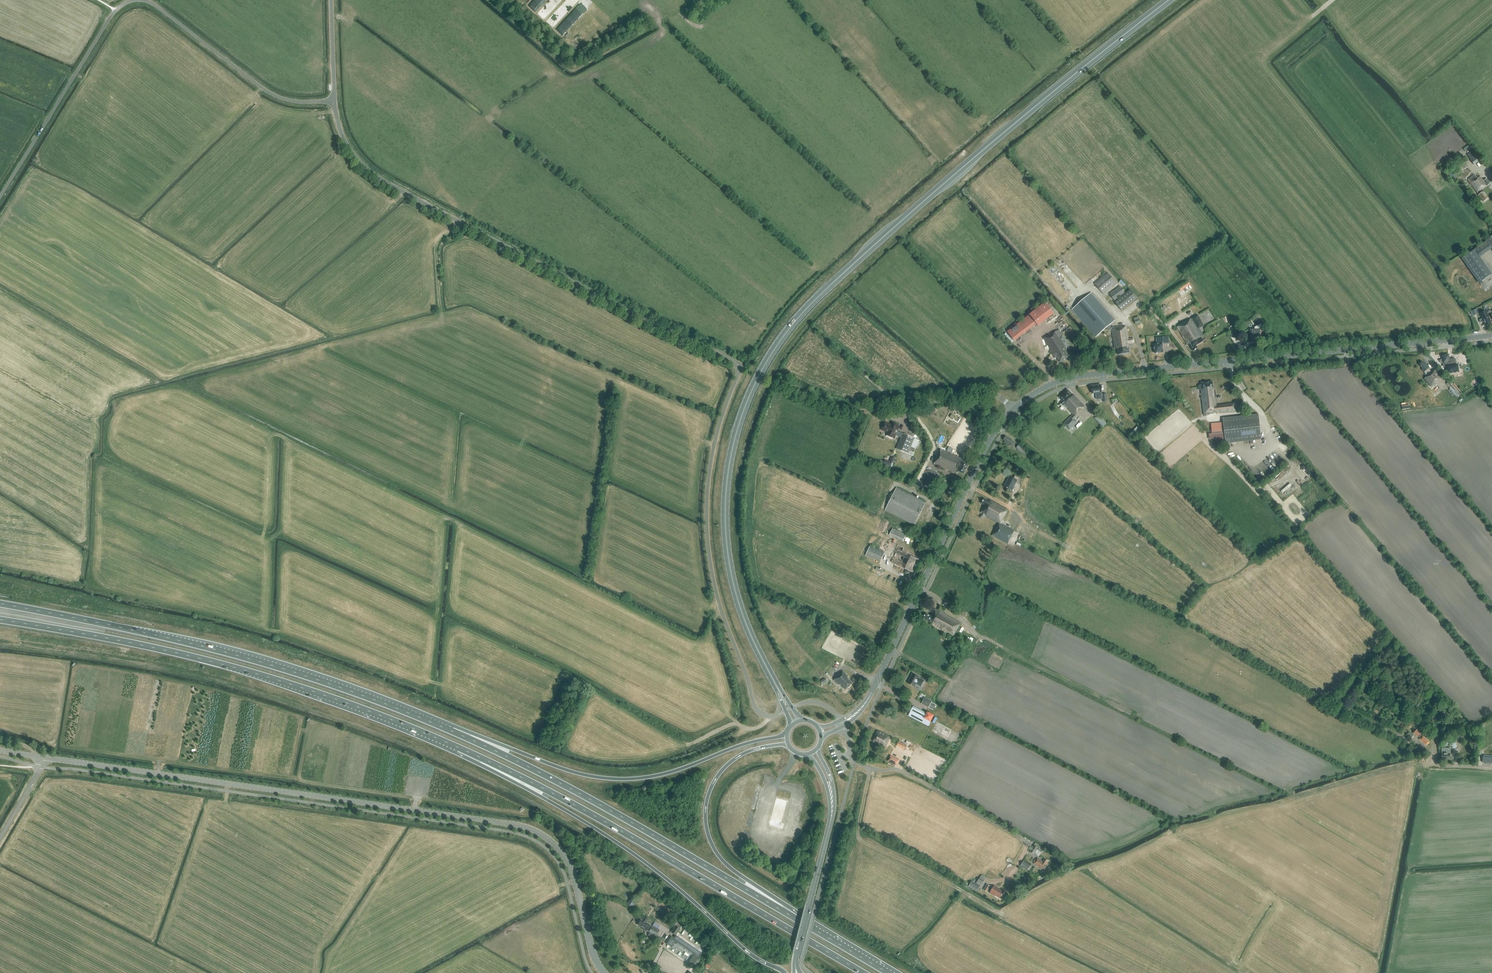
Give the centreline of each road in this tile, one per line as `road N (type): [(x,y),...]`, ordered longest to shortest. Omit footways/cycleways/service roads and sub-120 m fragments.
road 1 (unclassified): [(786,711),(766,716),(753,702),(711,564),(707,486),(735,362),(379,179),(352,152),(335,101)]
road 2 (trunk): [(775,684),(738,601),(726,538),(731,454),(761,371),(841,275),(1168,0)]
road 3 (secondary): [(604,972),(565,858),(527,828),(43,758)]
road 4 (tertiary): [(1017,407),(1066,379),(1108,372),(1491,339)]
road 5 (trunk): [(0,620),(235,668),(459,748)]
road 6 (trunk): [(452,731),(253,660),(0,604)]
road 7 (unclassified): [(0,197),(109,19),(127,3),(157,9),(269,94),(335,101)]
road 8 (trunk): [(459,748),(608,824),(863,972)]
road 9 (trunk): [(459,748),(630,852),(748,953),(784,972)]
road 10 (trunk): [(796,919),(575,791),(452,731)]
road 11 (trunk): [(787,734),(627,779),(581,774),(452,731)]
road 12 (tertiary): [(862,706),(985,449),(1017,407)]
road 13 (trunk): [(796,919),(721,858),(705,821),(711,787),(729,764),(757,749),(789,746)]
road 14 (unclassified): [(861,410),(984,394),(1017,407)]
road 15 (trunk): [(797,972),(829,828)]

